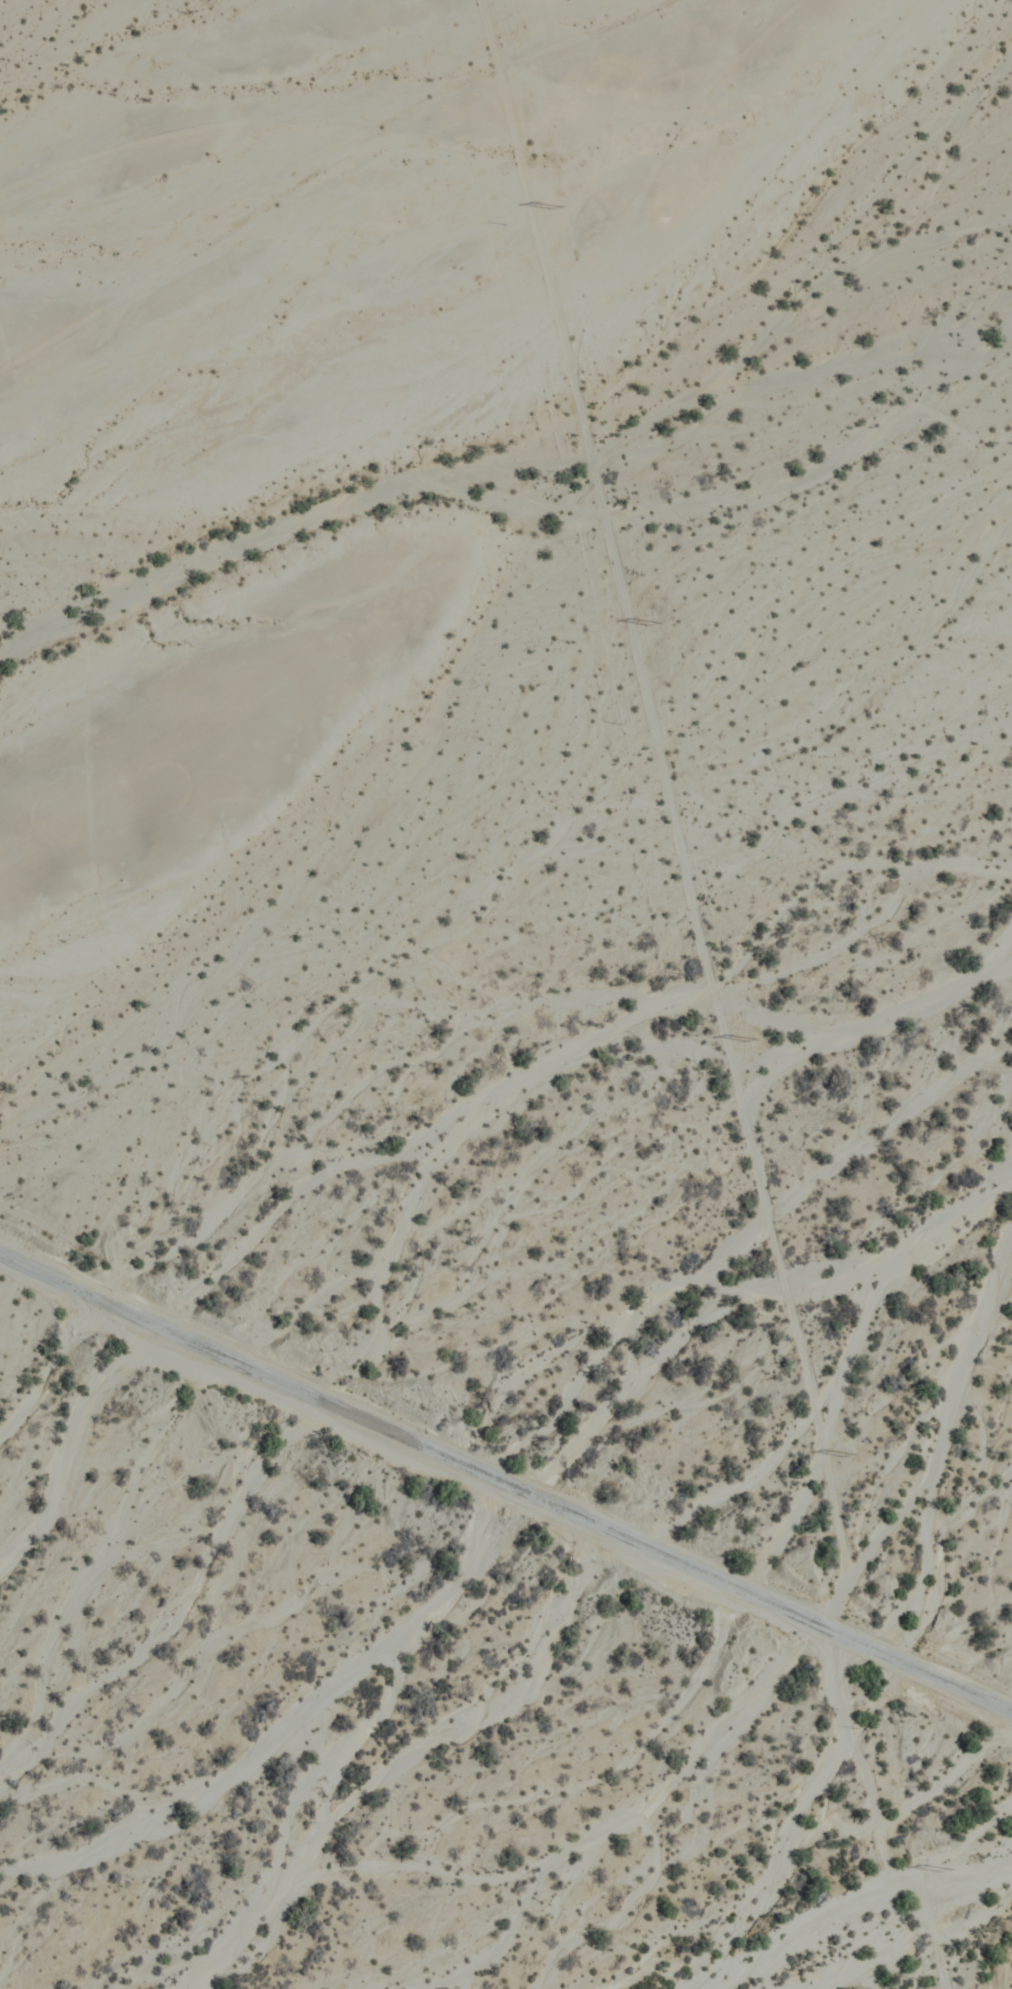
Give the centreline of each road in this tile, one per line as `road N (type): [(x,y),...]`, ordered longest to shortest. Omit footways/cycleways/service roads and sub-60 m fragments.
road 1 (secondary): [(1011,1715),(0,1258)]
road 2 (track): [(835,1635),(879,1849),(935,1957),(943,1988)]

